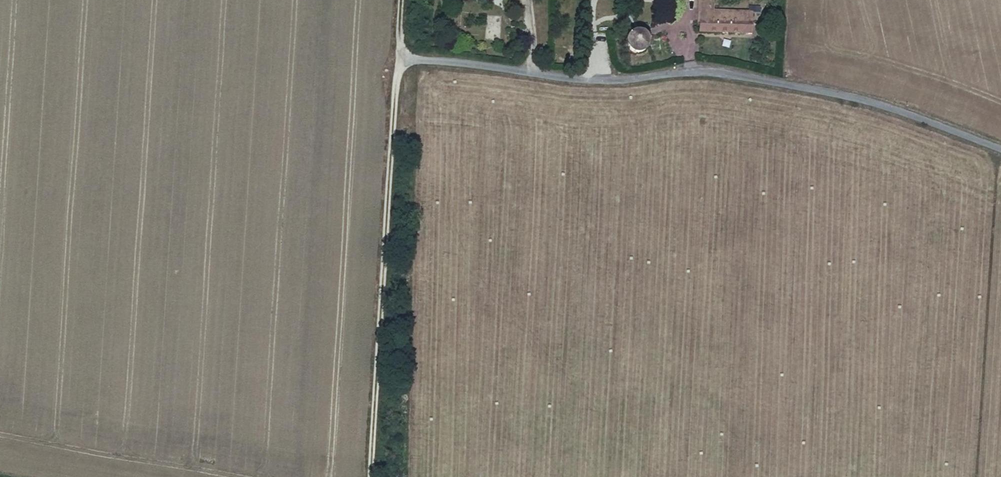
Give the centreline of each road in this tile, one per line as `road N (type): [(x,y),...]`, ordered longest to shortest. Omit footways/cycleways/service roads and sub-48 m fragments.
road 1 (unclassified): [(398,58),(576,82),(682,74),(777,83),(903,113),(1000,149)]
road 2 (track): [(401,0),(372,476)]

